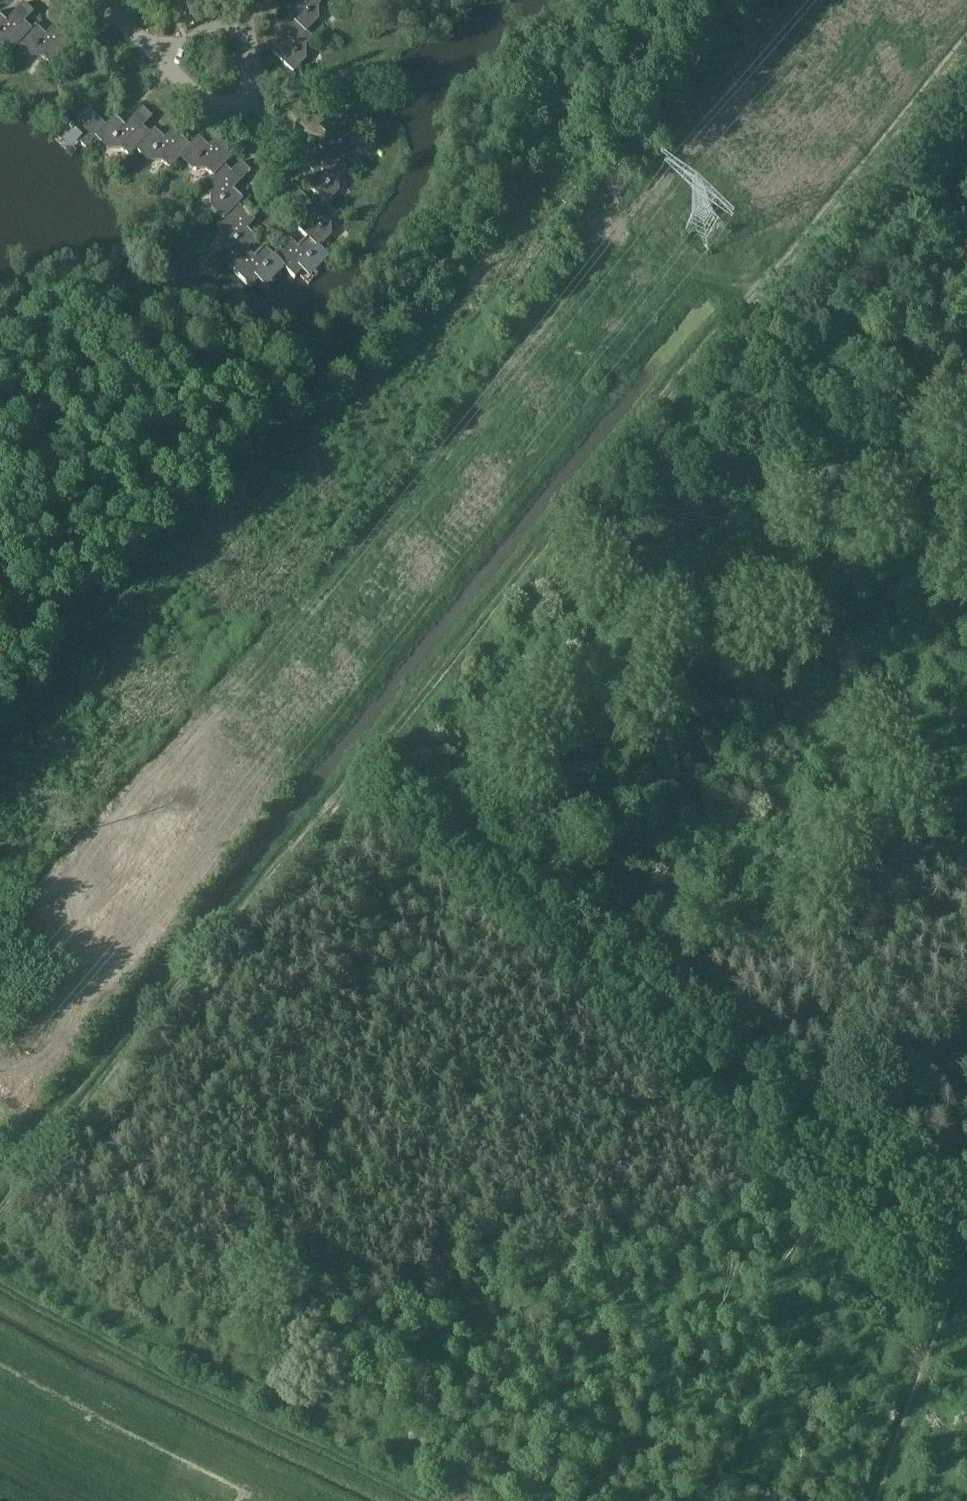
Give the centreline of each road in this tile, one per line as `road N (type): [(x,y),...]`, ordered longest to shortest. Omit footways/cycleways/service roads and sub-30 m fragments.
road 1 (residential): [(158,54),(196,94),(227,104),(247,98),(251,54),(238,37),(222,29),(183,41)]

